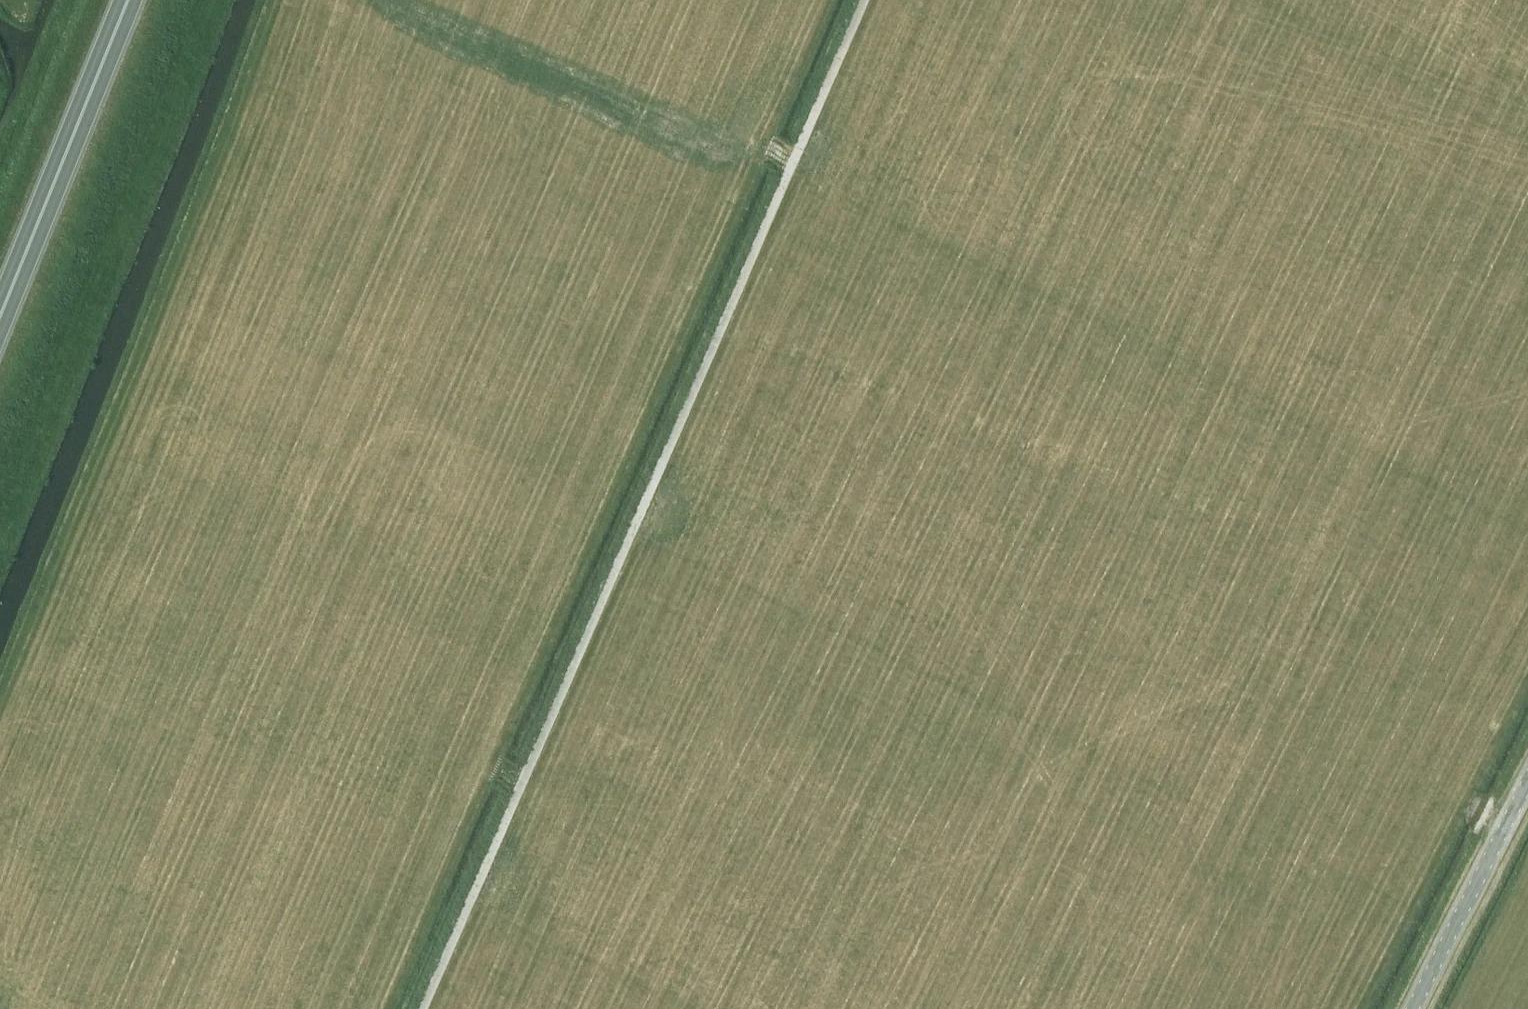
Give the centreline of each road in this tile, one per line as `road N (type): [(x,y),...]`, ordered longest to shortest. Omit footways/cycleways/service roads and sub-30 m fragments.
road 1 (track): [(864,0),(422,1008)]
road 2 (trunk): [(0,316),(124,0)]
road 3 (tertiary): [(1414,1008),(1527,782)]

